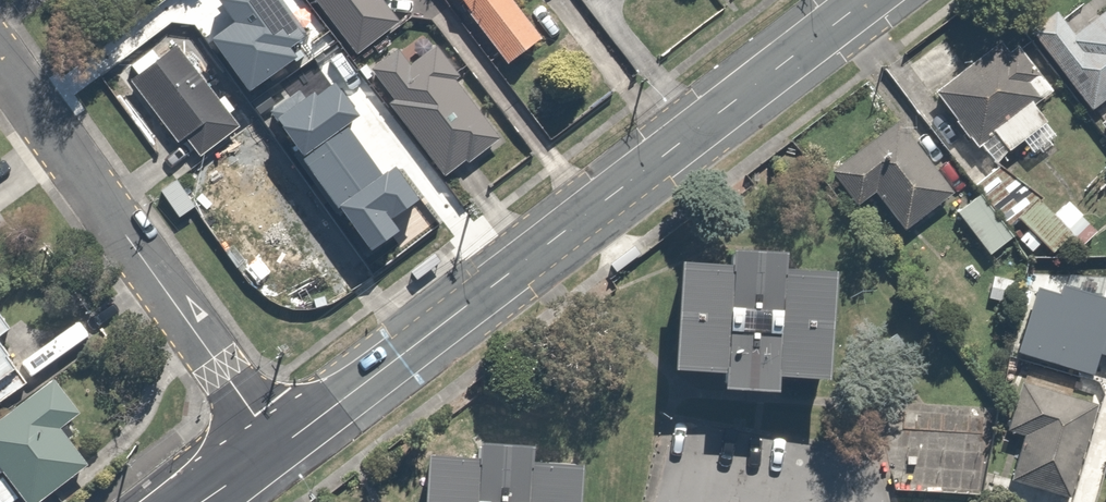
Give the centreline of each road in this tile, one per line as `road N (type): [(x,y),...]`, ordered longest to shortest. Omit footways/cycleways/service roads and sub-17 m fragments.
road 1 (secondary): [(279,448),(866,0)]
road 2 (residential): [(279,448),(0,62)]

